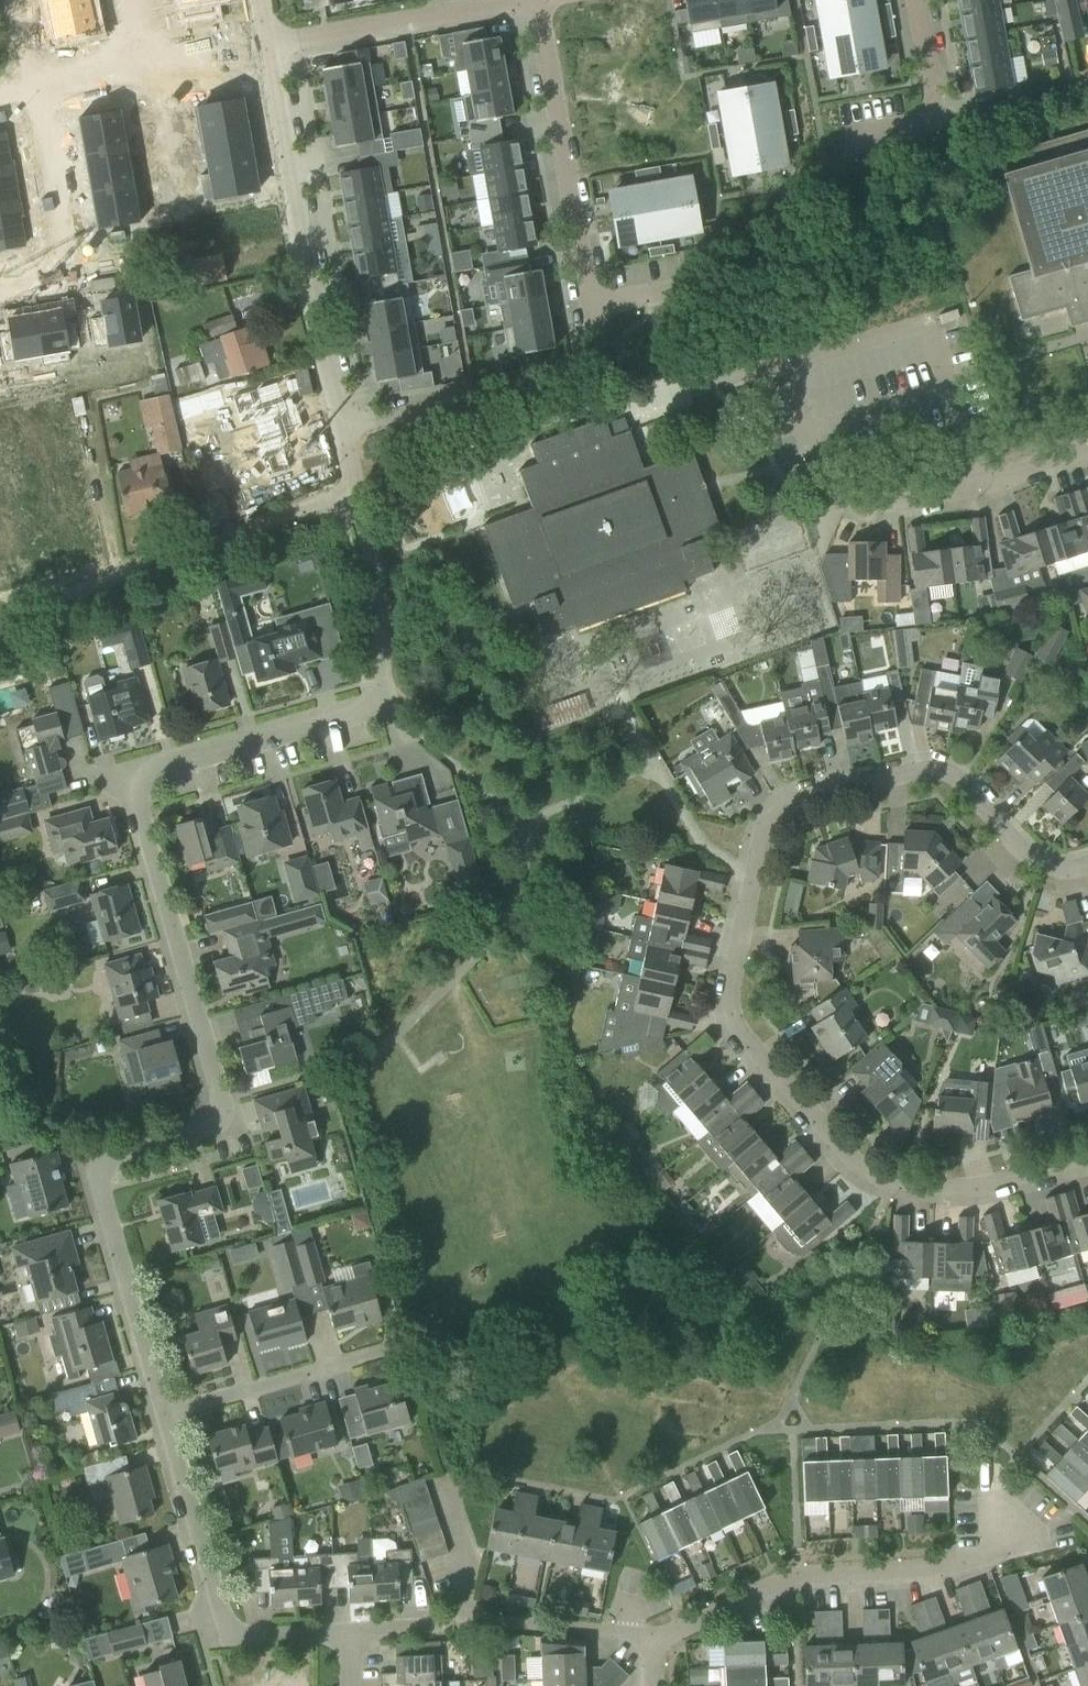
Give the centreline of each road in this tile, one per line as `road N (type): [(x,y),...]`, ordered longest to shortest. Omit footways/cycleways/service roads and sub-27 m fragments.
road 1 (residential): [(166,1414),(99,1172),(116,1151),(208,1124),(220,1100),(133,798),(135,783),(145,769),(369,706),(380,695),(378,581),(354,489)]
road 2 (residential): [(1087,1158),(953,1189),(871,1178),(734,1025),(728,985),(761,840),(787,804),(808,795),(940,770),(954,774),(1023,853),(1053,866),(1087,865)]
road 3 (residential): [(649,1635),(678,1630),(793,1576),(898,1572),(988,1552),(1006,1503)]
road 4 (residential): [(344,427),(265,38)]
road 5 (residential): [(0,616),(354,489)]
road 6 (residential): [(358,1634),(246,1637),(228,1626),(166,1414)]
road 7 (residential): [(539,0),(589,305)]
road 8 (residential): [(589,305),(592,343),(578,359),(480,399),(344,427)]
road 9 (residential): [(358,1634),(477,1616),(649,1635)]
road 10 (residential): [(166,1414),(444,1335)]
road 11 (residential): [(39,80),(76,287),(0,300)]
road 12 (residential): [(265,38),(515,0)]
road 13 (residential): [(847,506),(921,499),(1087,449)]
road 14 (residential): [(39,80),(265,38)]
road 15 (residential): [(915,0),(935,107),(846,156)]

